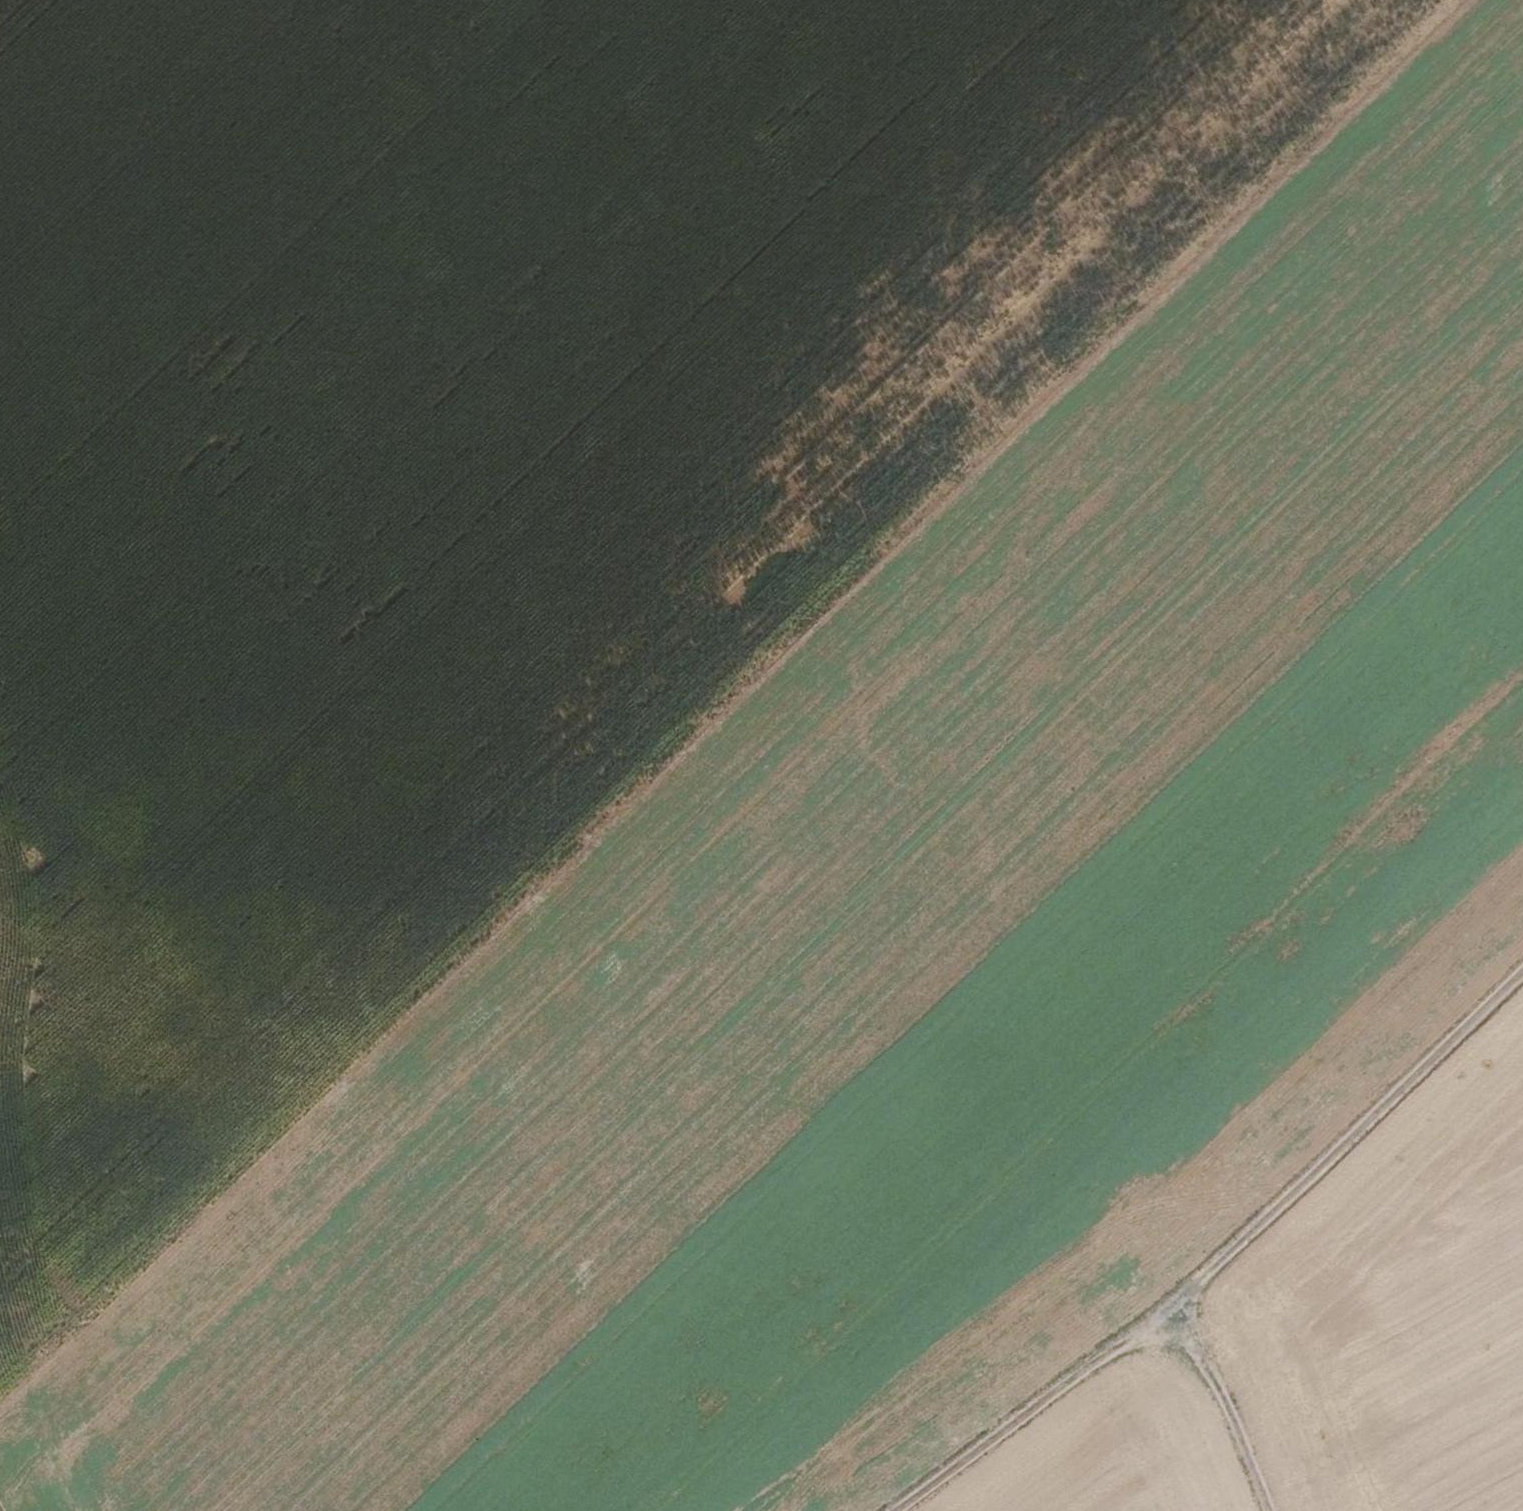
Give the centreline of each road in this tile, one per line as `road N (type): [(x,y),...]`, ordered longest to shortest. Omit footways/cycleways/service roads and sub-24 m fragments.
road 1 (track): [(898,1510),(1198,1291),(1522,981)]
road 2 (track): [(1263,1510),(1184,1301)]

